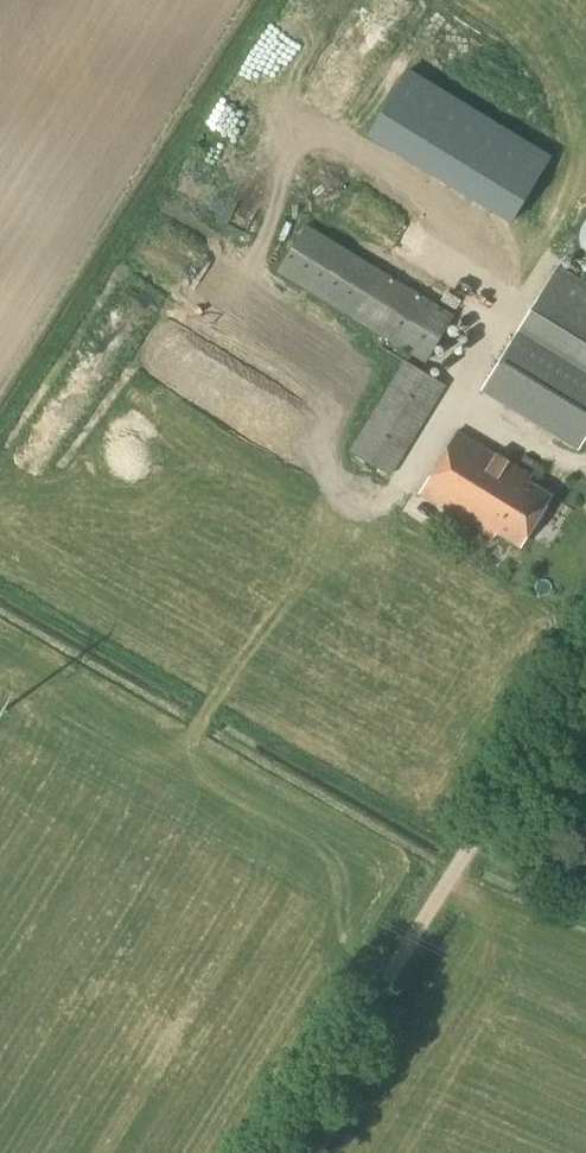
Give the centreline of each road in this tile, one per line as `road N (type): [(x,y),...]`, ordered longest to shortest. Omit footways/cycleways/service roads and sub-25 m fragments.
road 1 (track): [(277,1152),(462,858)]
road 2 (track): [(462,858),(585,662)]

